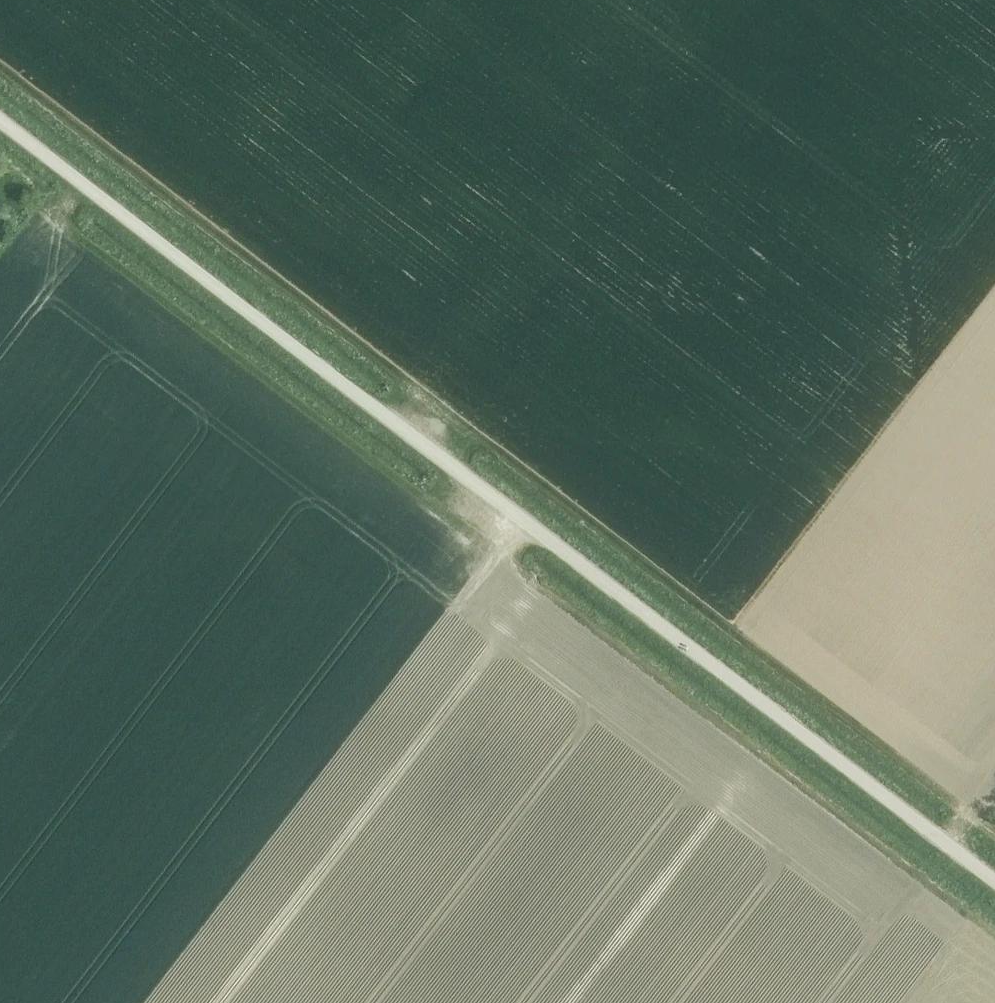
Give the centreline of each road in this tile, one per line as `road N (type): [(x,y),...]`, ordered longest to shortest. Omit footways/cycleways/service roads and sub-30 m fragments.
road 1 (unclassified): [(994,881),(0,121)]

